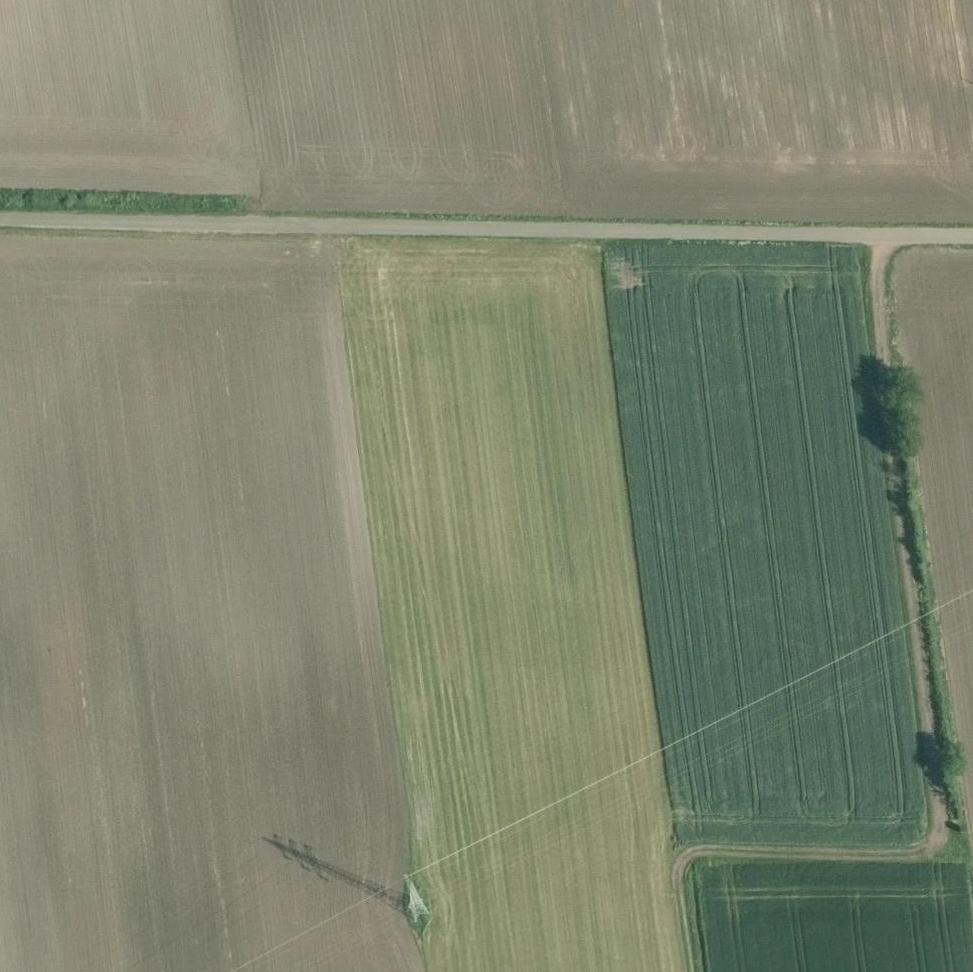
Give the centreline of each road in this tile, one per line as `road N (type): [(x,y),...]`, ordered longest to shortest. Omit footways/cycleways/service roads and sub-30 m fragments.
road 1 (unclassified): [(0,221),(972,240)]

